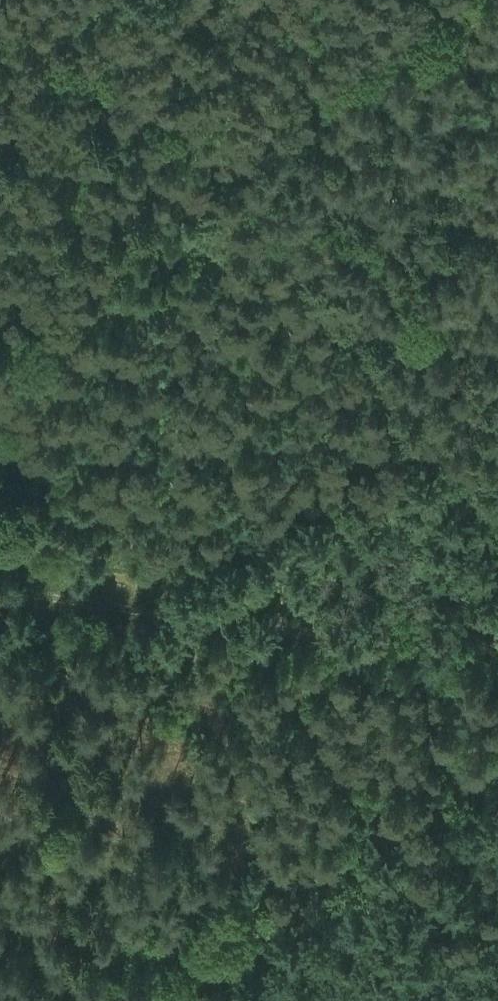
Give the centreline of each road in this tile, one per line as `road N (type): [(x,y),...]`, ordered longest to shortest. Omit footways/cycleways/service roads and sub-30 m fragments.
road 1 (track): [(497,645),(334,630),(0,570)]

